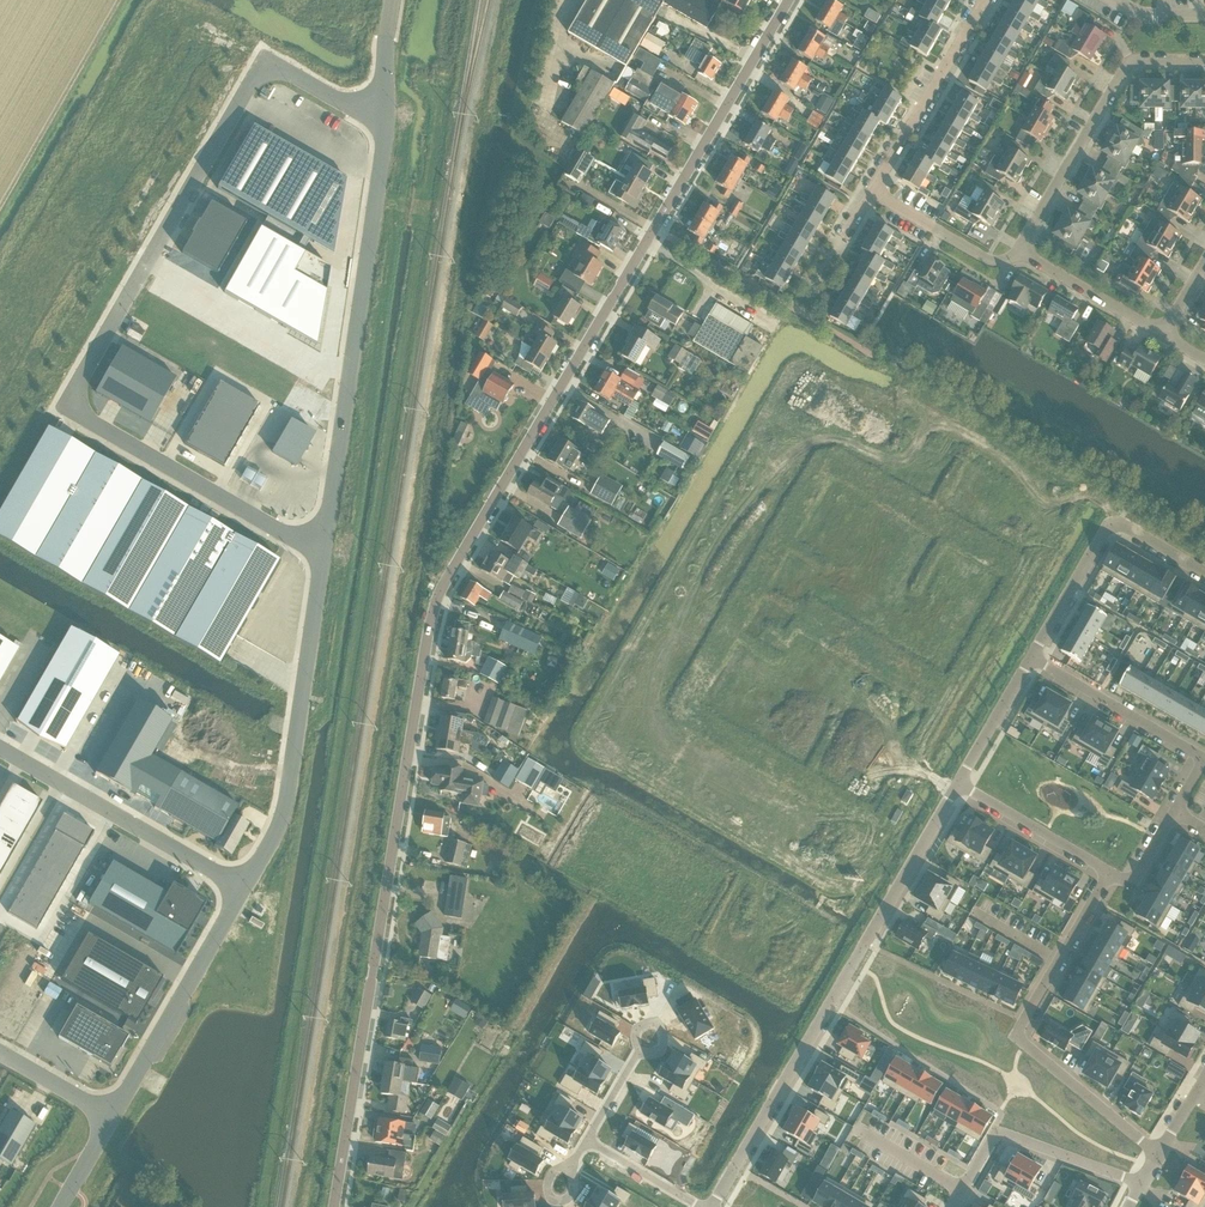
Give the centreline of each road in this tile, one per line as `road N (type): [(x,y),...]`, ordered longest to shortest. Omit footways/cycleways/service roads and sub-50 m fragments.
road 1 (residential): [(323,554),(83,415),(76,388),(262,69),(279,68),(384,123)]
road 2 (unclassified): [(337,1206),(430,641),(466,551)]
road 3 (residential): [(466,551),(793,0)]
road 4 (residential): [(952,690),(873,821),(677,703),(756,572)]
road 5 (residential): [(711,1206),(959,784)]
road 6 (residential): [(756,572),(830,450),(1026,568),(988,630)]
road 7 (unclassified): [(384,123),(323,554)]
road 8 (residential): [(1110,873),(1015,1036),(1160,1156)]
road 9 (unclassified): [(323,554),(286,802),(243,889)]
road 10 (residential): [(1021,252),(1135,58),(1204,59)]
road 11 (residential): [(0,750),(243,889)]
road 12 (unclassified): [(243,889),(112,1116)]
road 13 (residential): [(1032,656),(1114,523),(1204,572)]
road 14 (residential): [(1032,656),(1204,760),(1175,809)]
road 15 (residential): [(1141,1183),(995,1132),(953,1206)]
road 16 (residential): [(952,690),(756,572)]
road 17 (residential): [(873,192),(985,0)]
road 18 (residential): [(1110,873),(959,784)]
road 19 (residential): [(1021,252),(1162,336)]
road 20 (residential): [(959,784),(1032,656)]
road 21 (residential): [(588,1141),(704,1206)]
road 22 (residential): [(112,1116),(0,1051)]
road 23 (unclassified): [(395,0),(384,123)]

